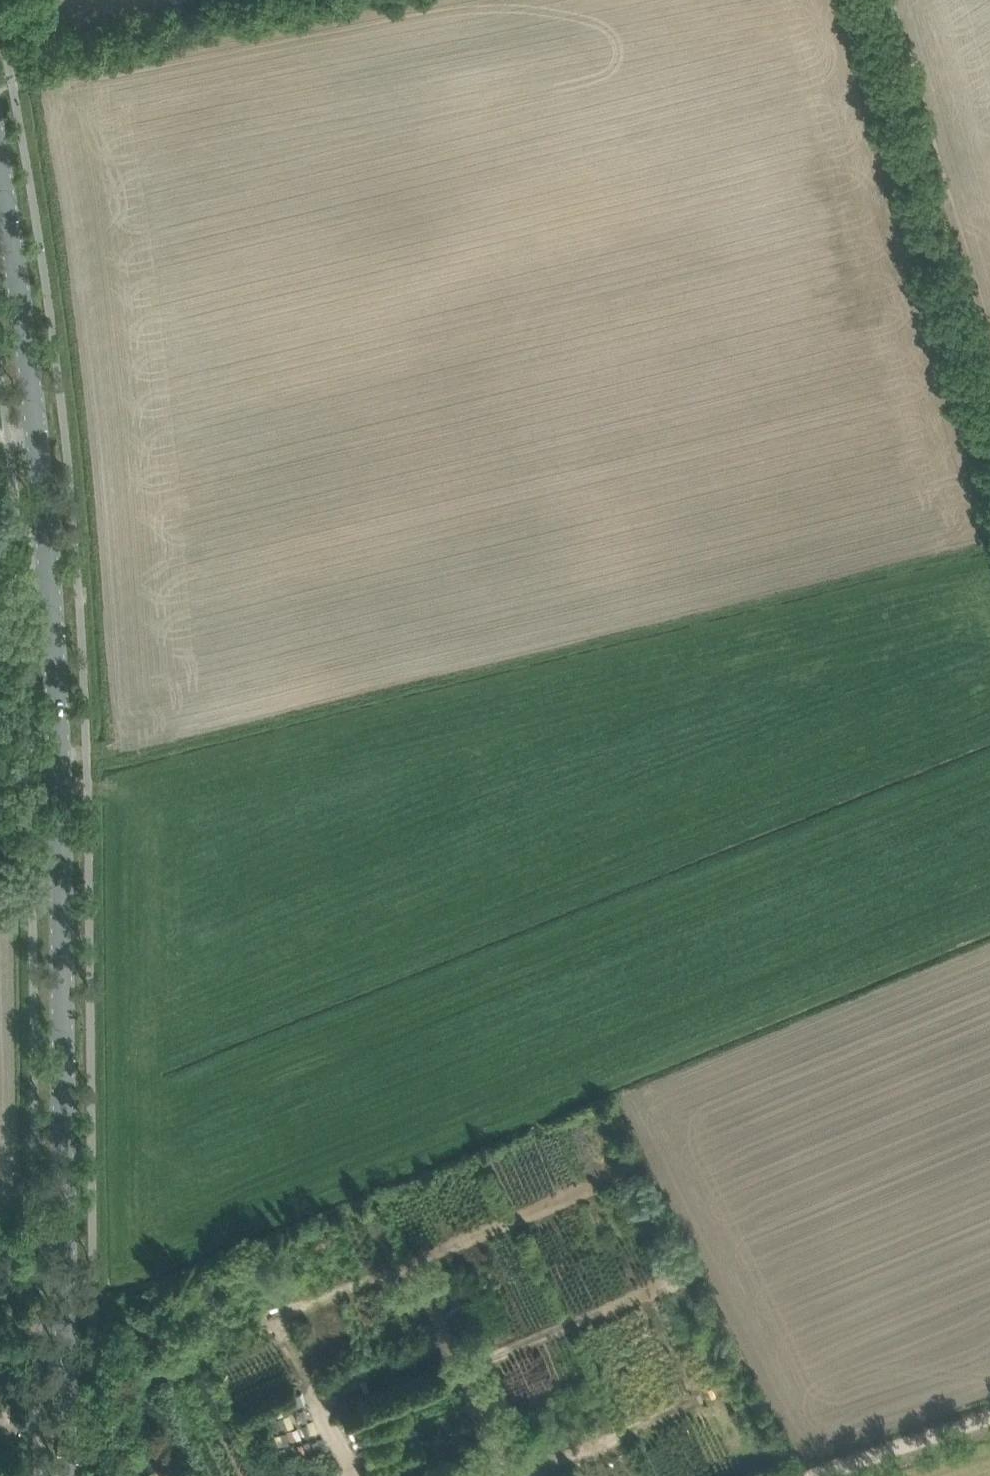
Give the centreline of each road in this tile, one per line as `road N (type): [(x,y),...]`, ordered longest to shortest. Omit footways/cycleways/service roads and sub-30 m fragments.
road 1 (secondary): [(67,1475),(55,659),(27,345),(0,168)]

